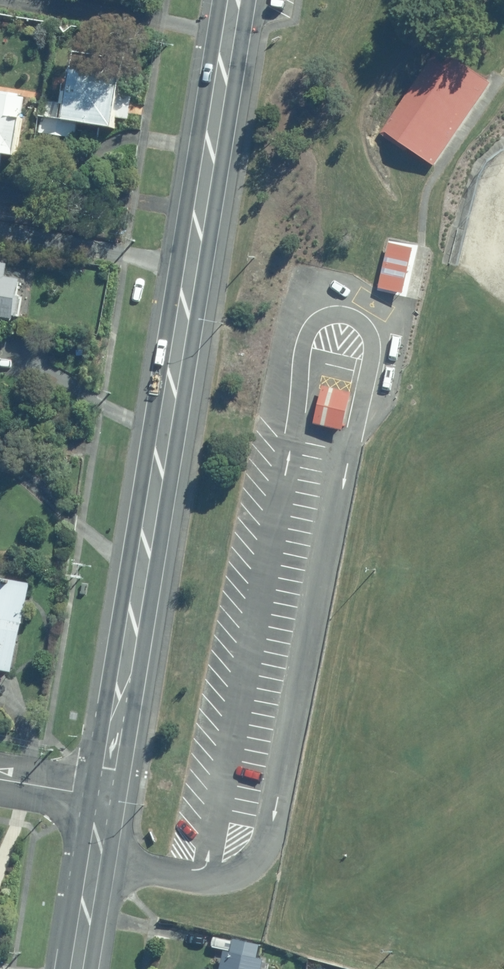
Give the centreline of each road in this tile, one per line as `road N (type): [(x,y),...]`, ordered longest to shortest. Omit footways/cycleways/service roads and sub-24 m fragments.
road 1 (secondary): [(98,795),(126,669),(186,258)]
road 2 (secondary): [(186,258),(228,0)]
road 3 (residential): [(186,258),(0,228)]
road 4 (secondary): [(73,968),(98,795)]

